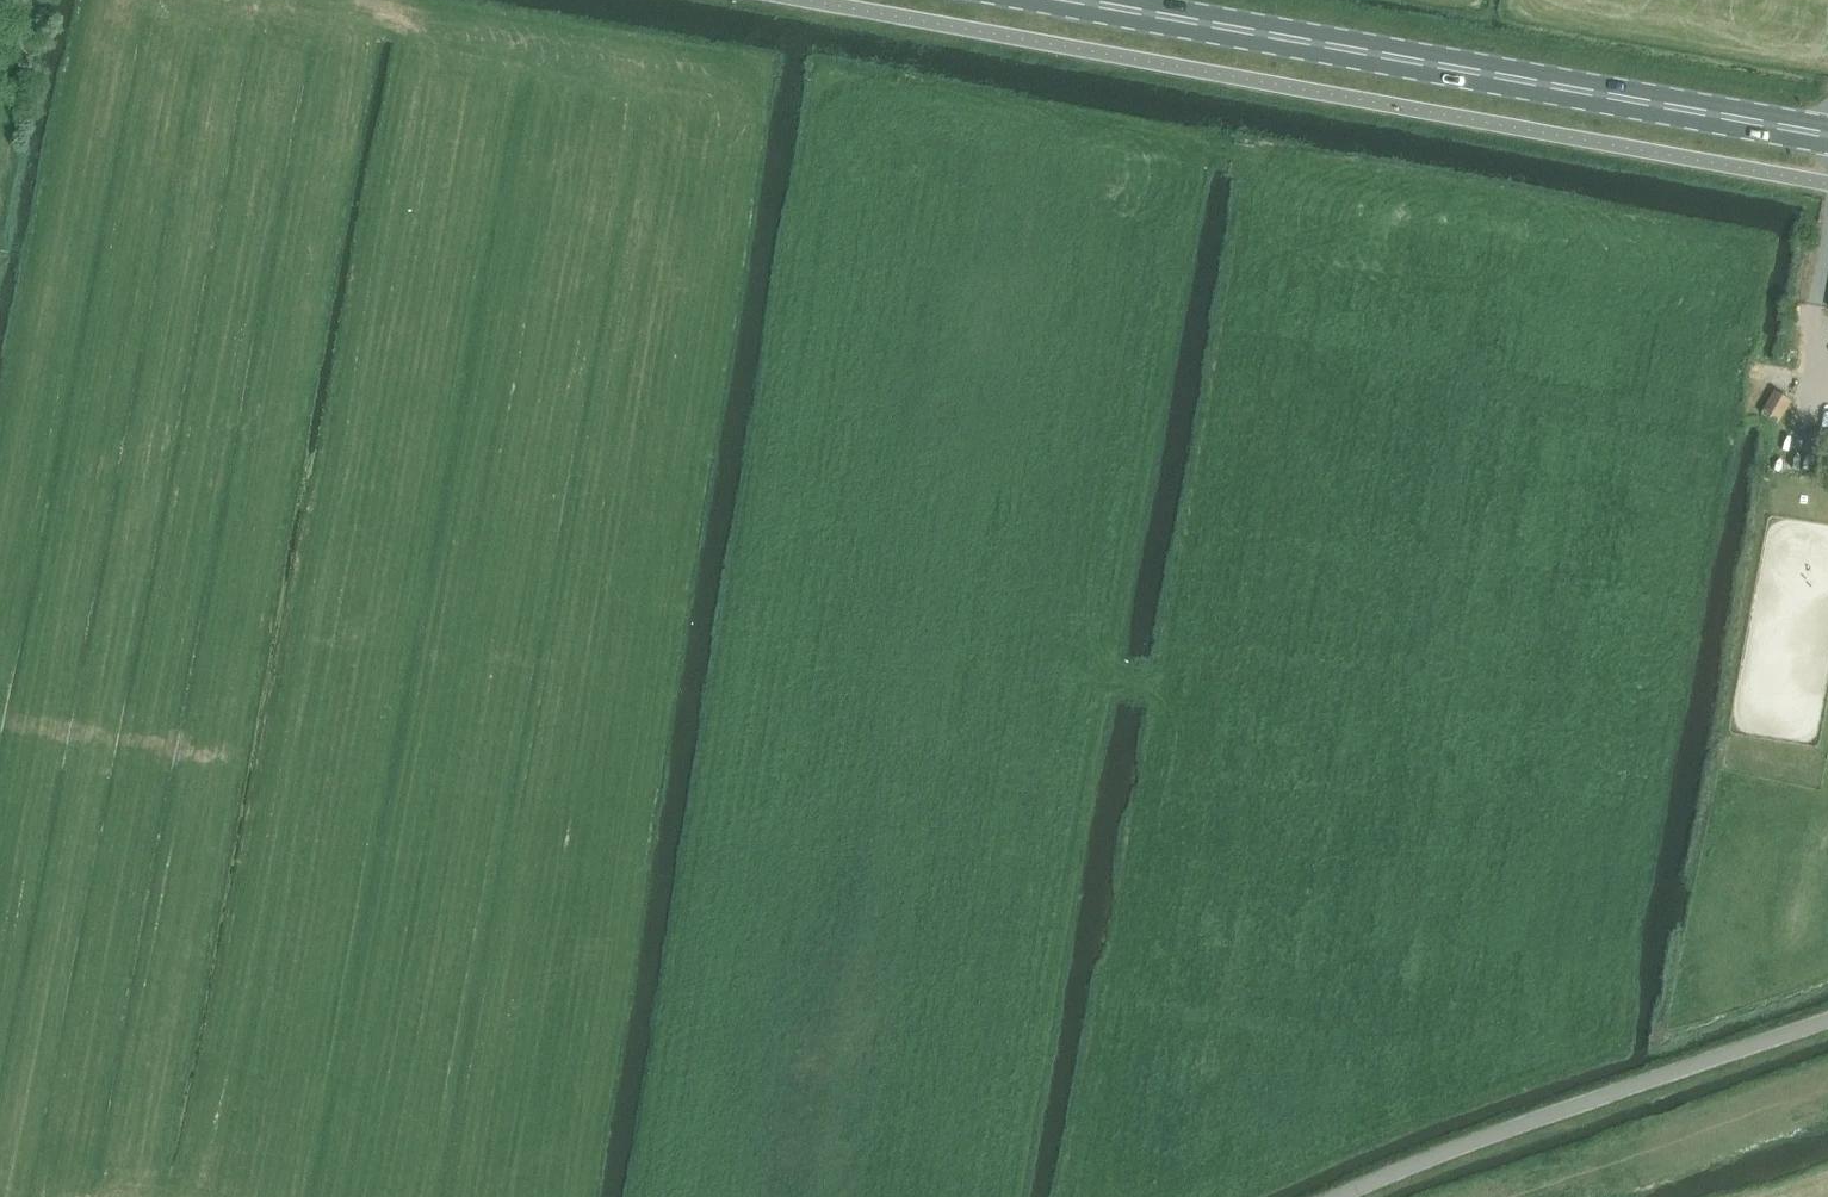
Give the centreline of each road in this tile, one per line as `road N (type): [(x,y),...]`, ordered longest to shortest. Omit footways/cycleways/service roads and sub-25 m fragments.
road 1 (secondary): [(1827,136),(1071,0)]
road 2 (unclassified): [(1827,1024),(1358,1196)]

